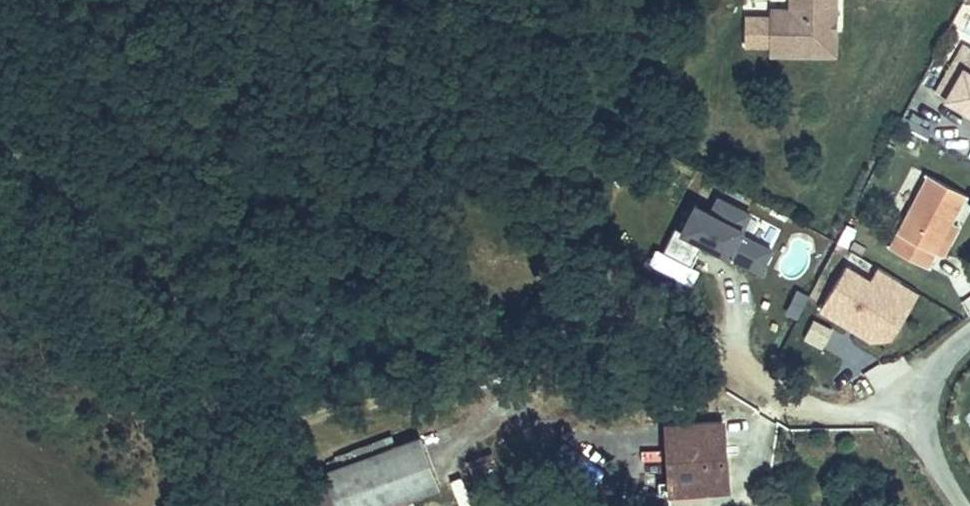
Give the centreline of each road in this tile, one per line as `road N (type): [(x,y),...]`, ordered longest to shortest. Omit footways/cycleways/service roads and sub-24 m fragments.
road 1 (track): [(904,414),(775,405),(706,339),(645,310),(574,303),(306,416),(211,505)]
road 2 (track): [(0,5),(207,136),(471,349)]
road 3 (unclassified): [(969,333),(922,372),(907,392),(904,414),(963,505)]

